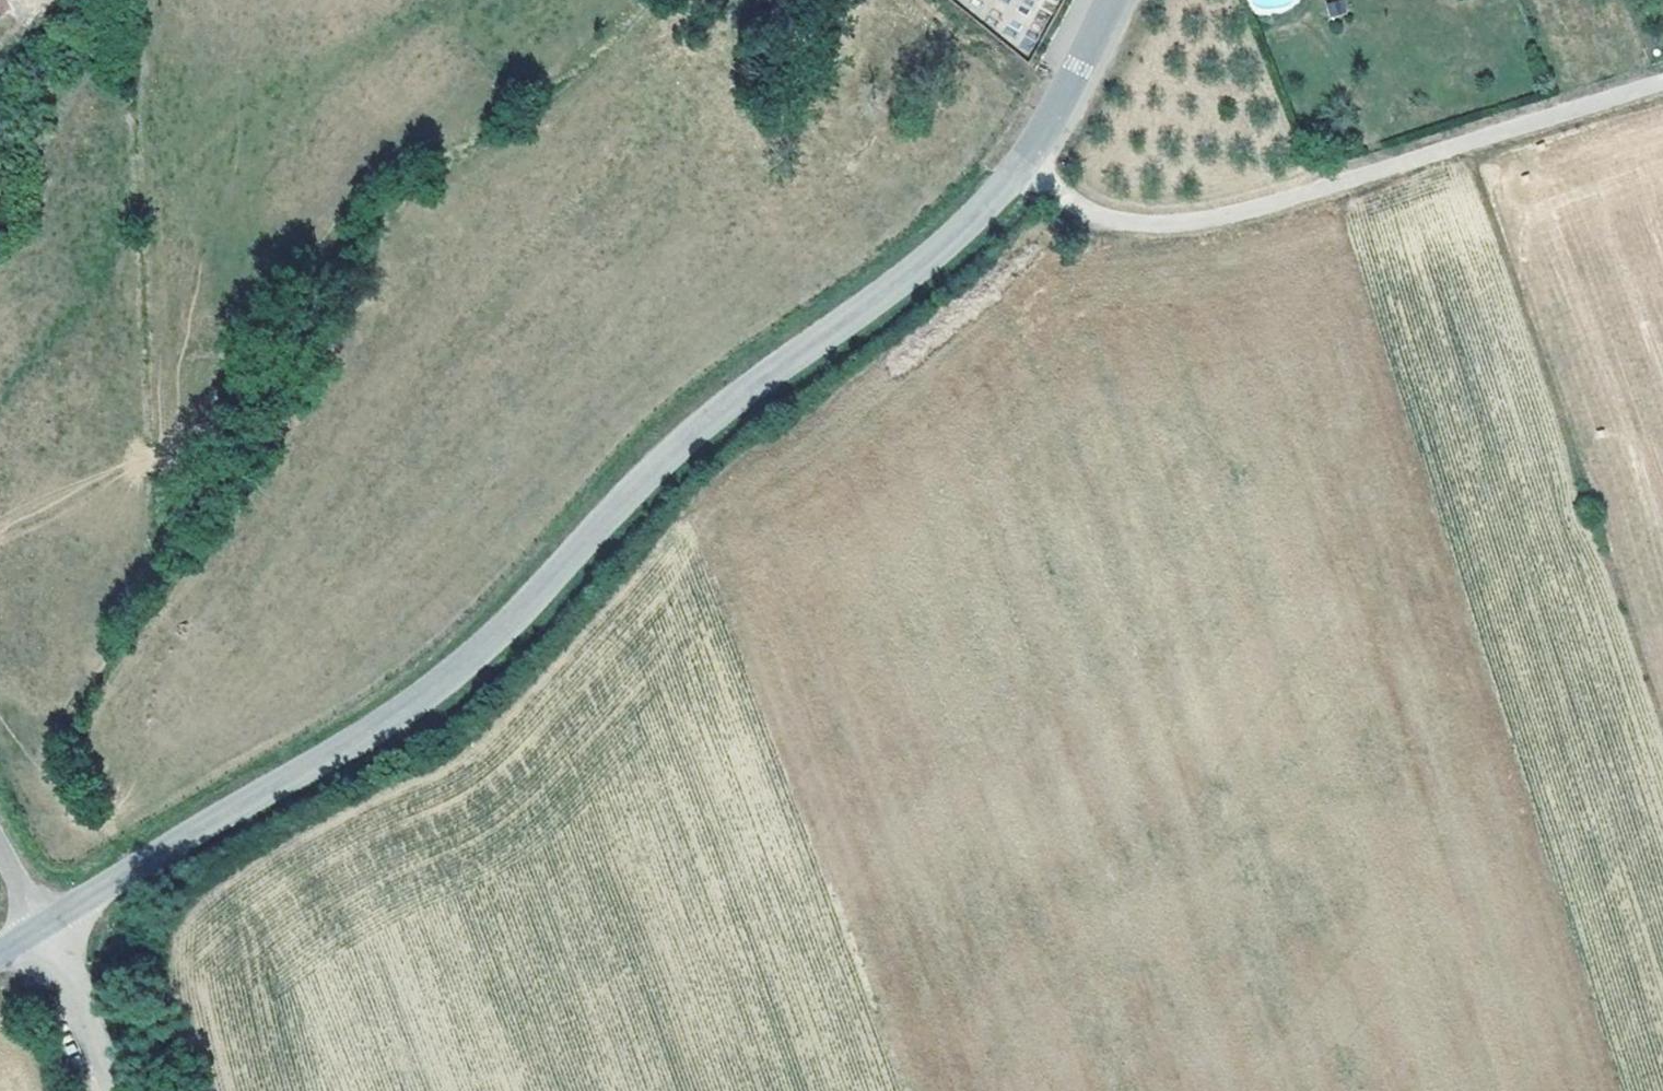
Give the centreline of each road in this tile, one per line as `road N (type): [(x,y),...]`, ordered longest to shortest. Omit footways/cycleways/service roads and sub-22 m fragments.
road 1 (tertiary): [(1111,0),(1047,126),(982,210),(909,275),(701,425),(477,653),(390,720),(40,927)]
road 2 (unclassified): [(112,1090),(40,927)]

